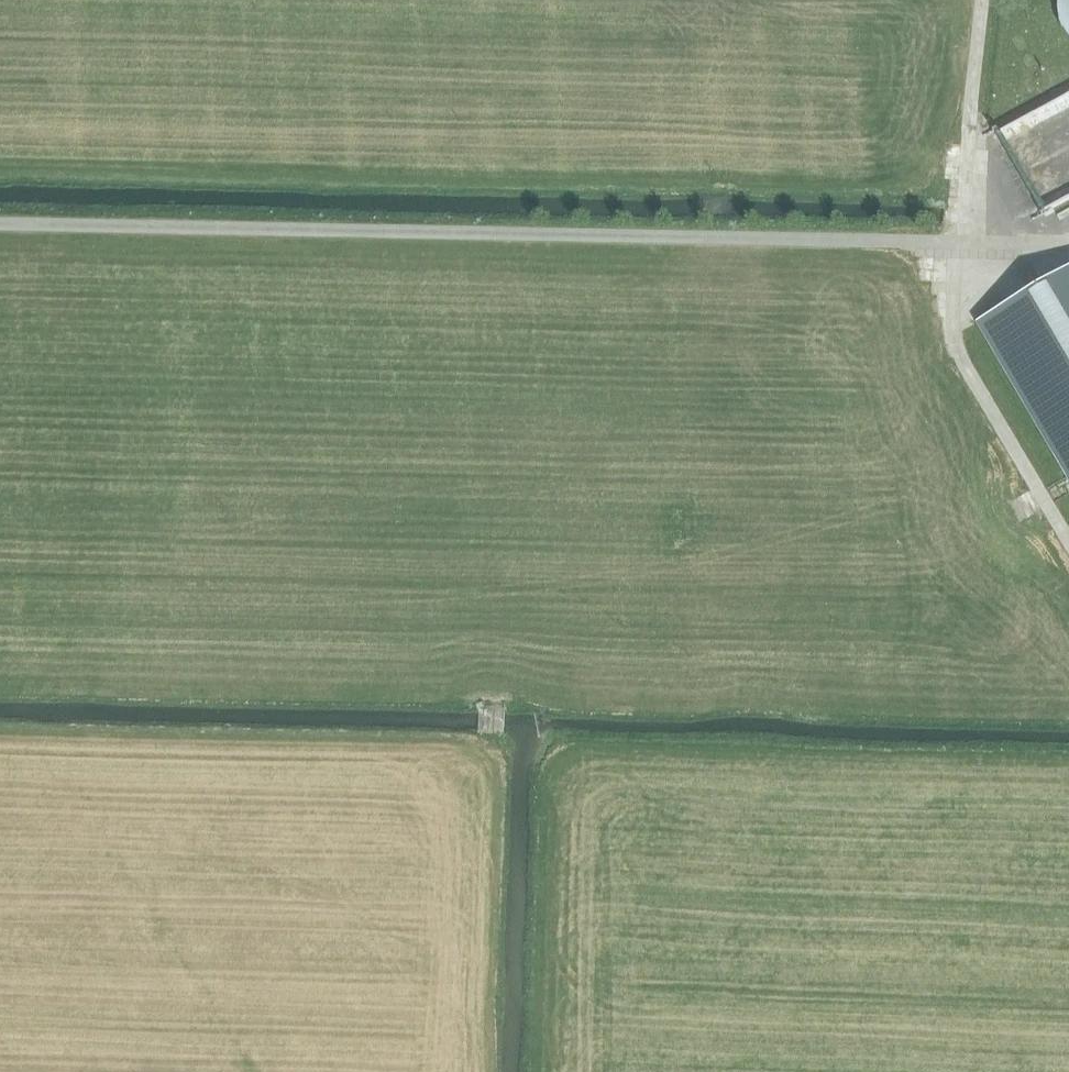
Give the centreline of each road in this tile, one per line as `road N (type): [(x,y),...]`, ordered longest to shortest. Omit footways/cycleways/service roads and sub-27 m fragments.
road 1 (track): [(1068,541),(951,342),(958,243),(0,223)]
road 2 (track): [(958,243),(988,0)]

